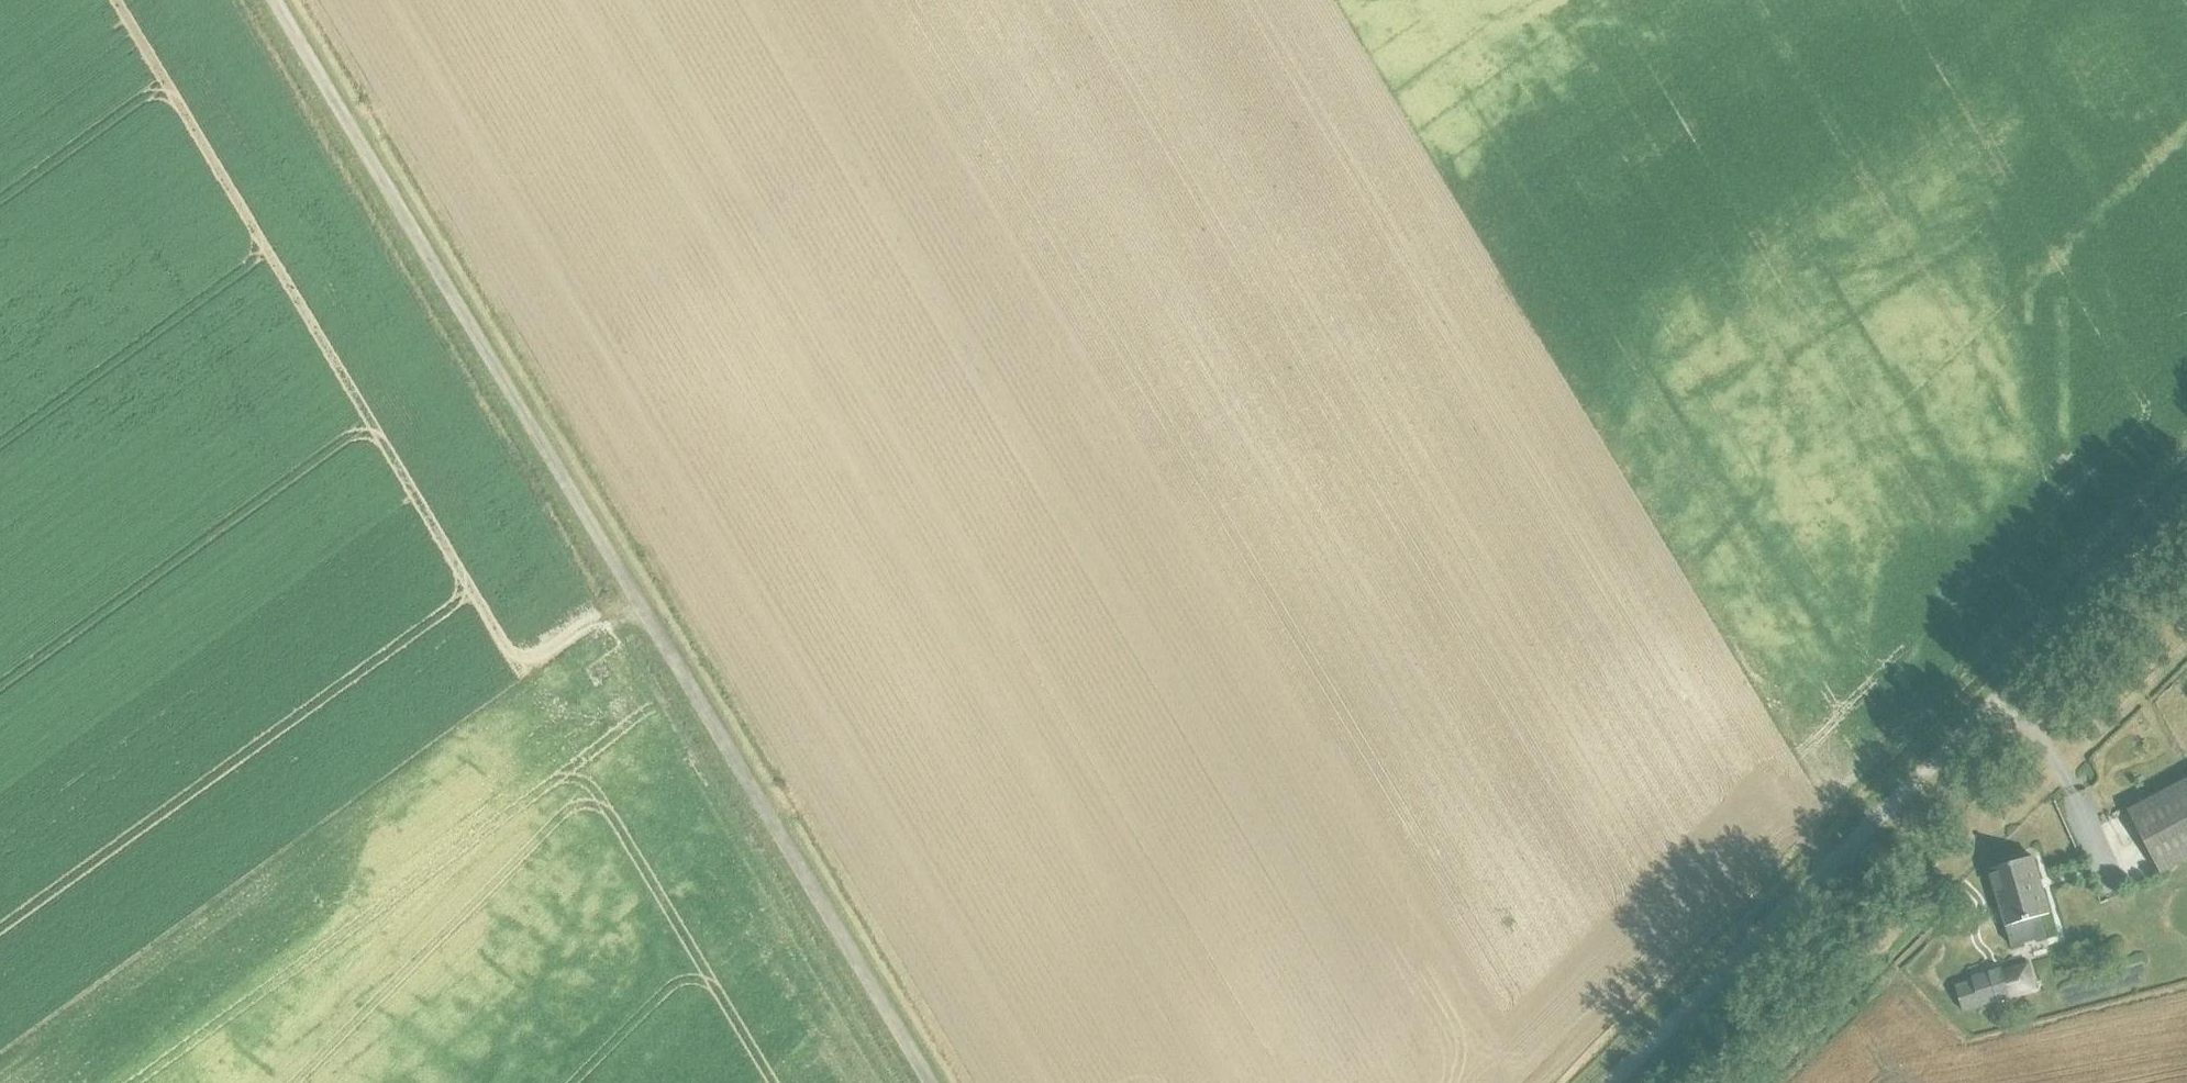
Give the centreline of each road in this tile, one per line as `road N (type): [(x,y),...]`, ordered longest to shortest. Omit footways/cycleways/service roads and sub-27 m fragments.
road 1 (track): [(930,1082),(267,0)]
road 2 (unclassified): [(1601,1082),(2186,506)]

